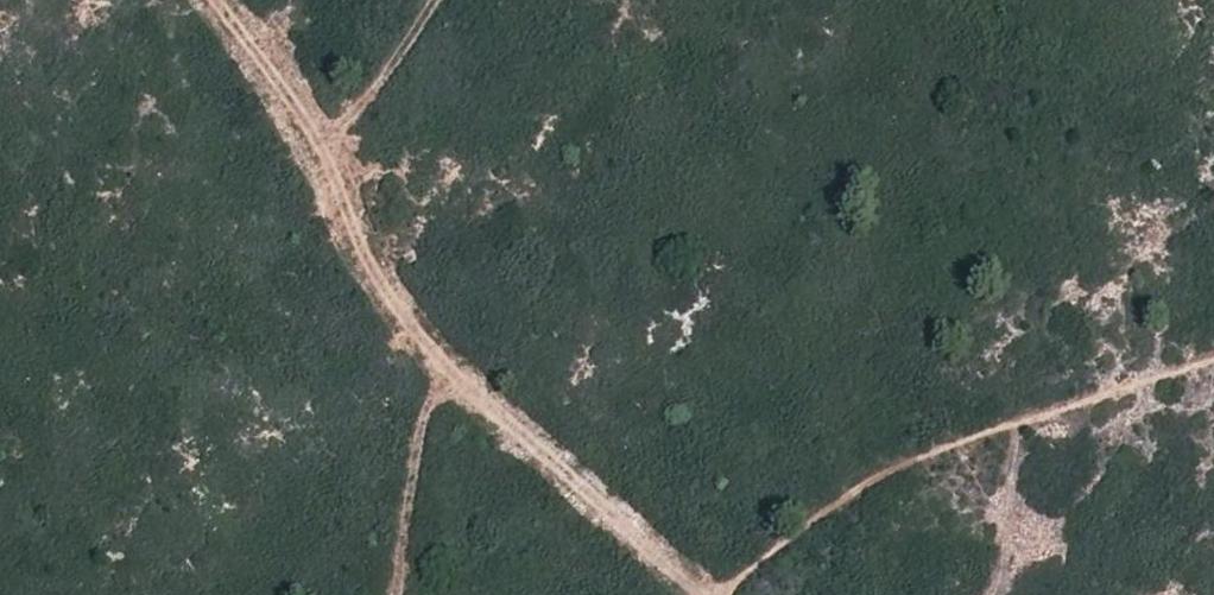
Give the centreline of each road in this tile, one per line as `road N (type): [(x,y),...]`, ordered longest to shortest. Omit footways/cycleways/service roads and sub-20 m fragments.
road 1 (track): [(212,0),(305,131),(402,318),(478,399),(565,468),(697,594)]
road 2 (track): [(398,594),(425,400),(449,368)]

